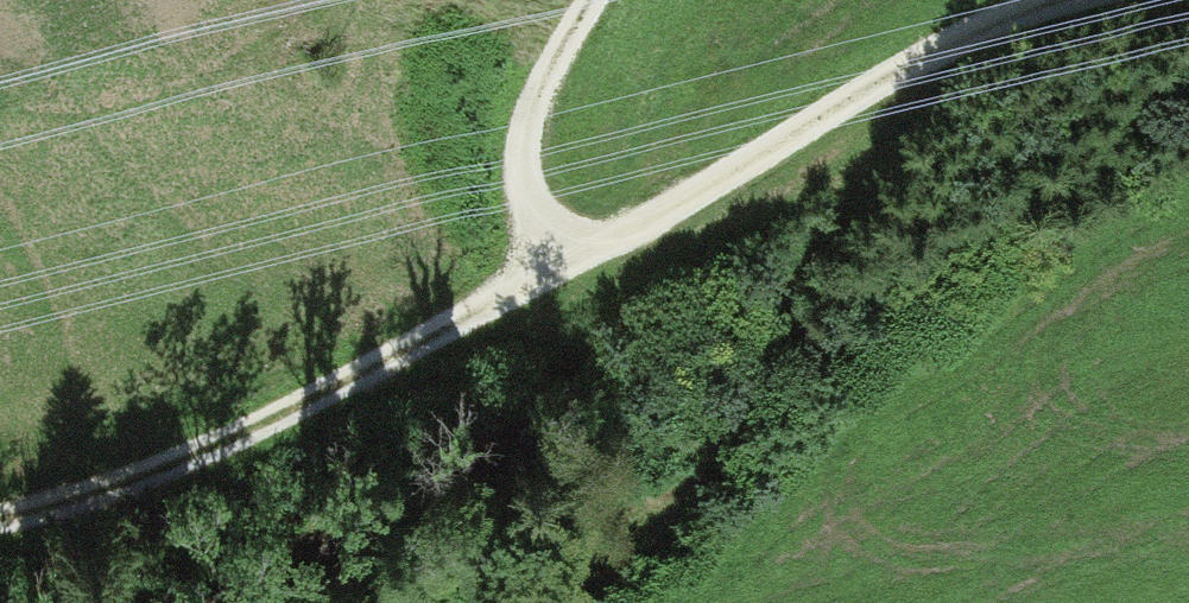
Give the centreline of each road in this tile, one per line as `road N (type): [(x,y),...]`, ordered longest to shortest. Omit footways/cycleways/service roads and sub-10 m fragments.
road 1 (track): [(0,456),(194,438),(441,336),(898,72),(1071,0)]
road 2 (track): [(898,72),(798,347),(670,506),(553,602)]
road 3 (track): [(591,0),(528,106),(531,182),(546,225),(570,257)]

